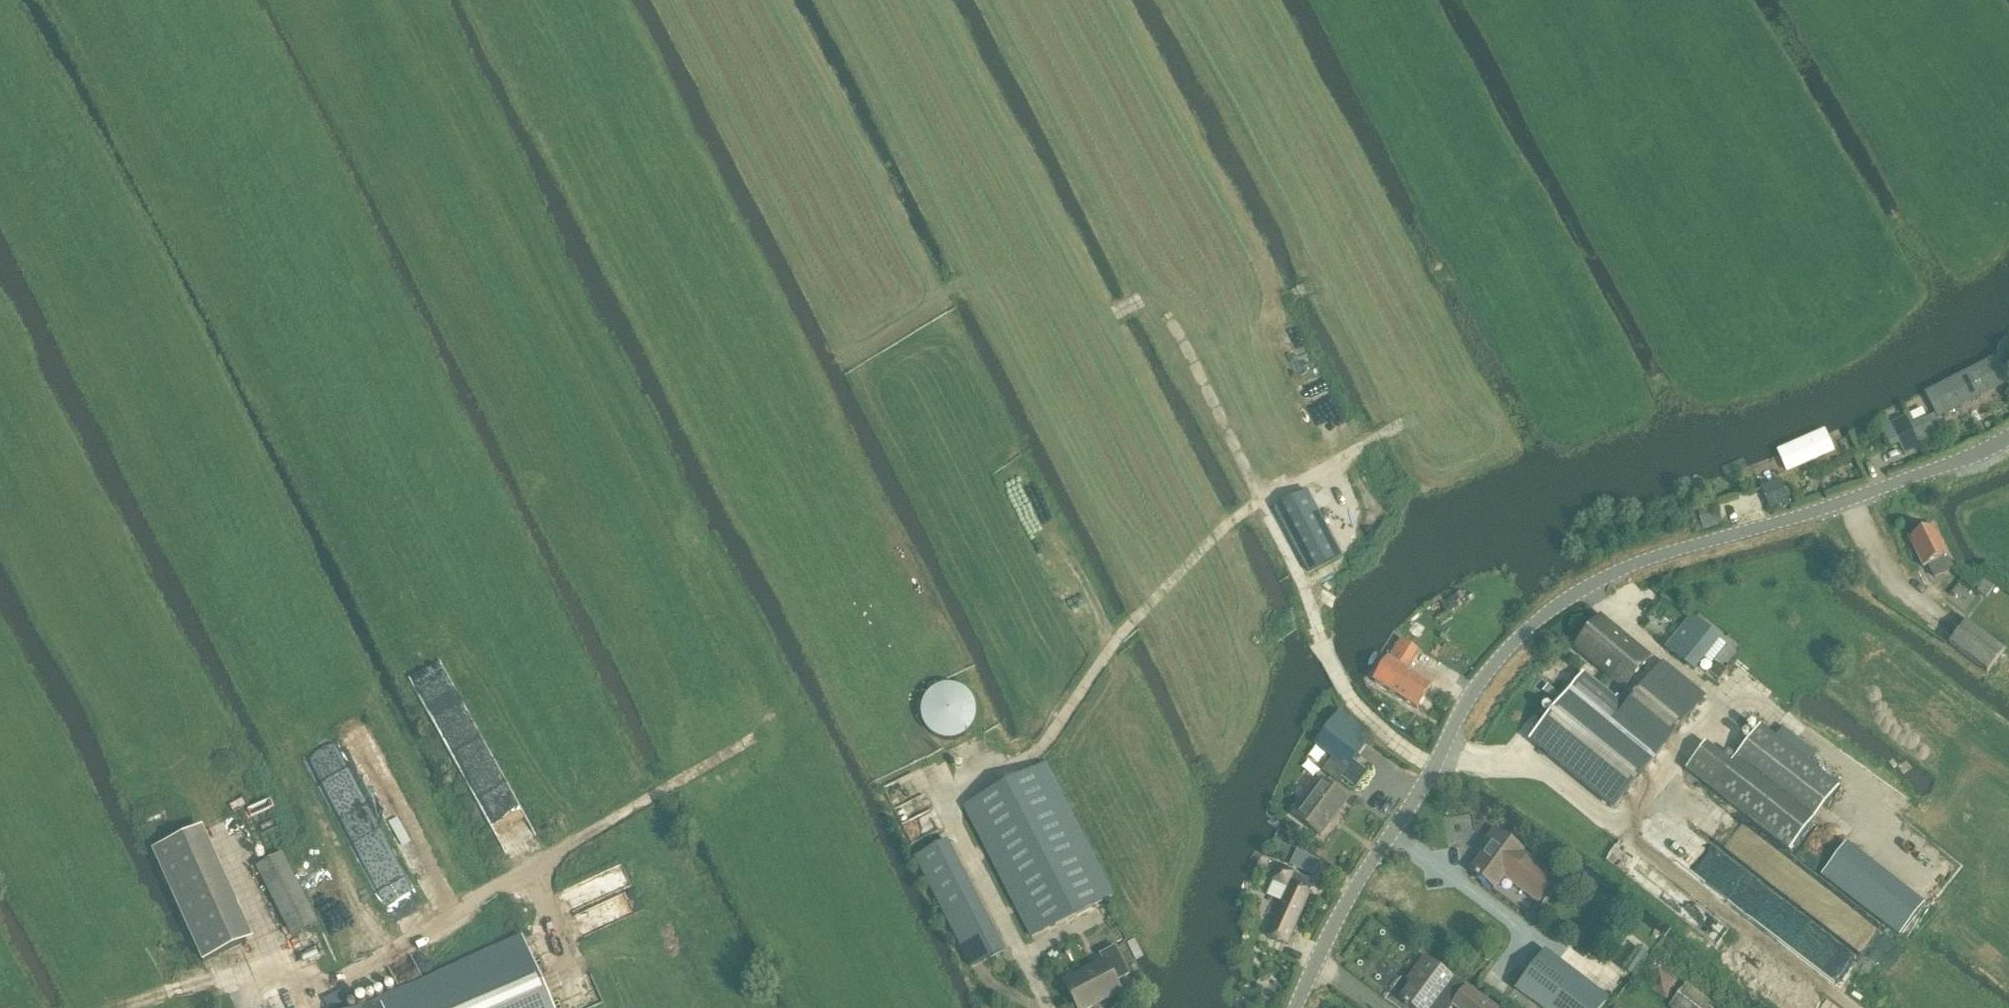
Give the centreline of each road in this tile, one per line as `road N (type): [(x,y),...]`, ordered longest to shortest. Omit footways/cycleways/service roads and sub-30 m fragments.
road 1 (tertiary): [(1304,1007),(1326,942),(1474,686),(1574,596),(1780,528),(2008,437)]
road 2 (track): [(226,971),(106,1007)]

